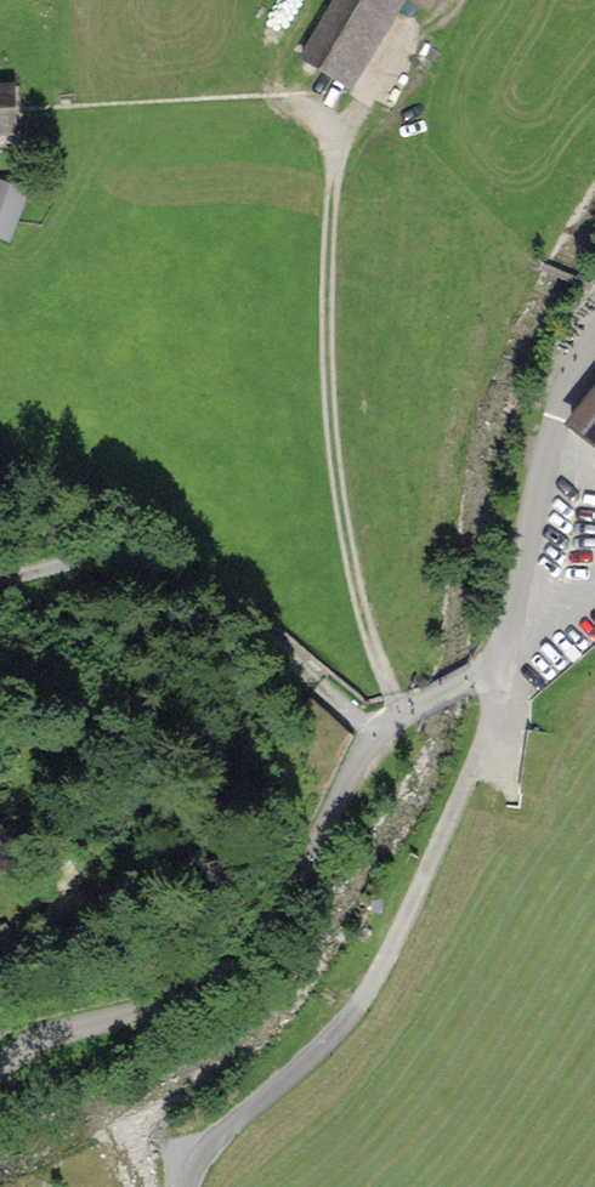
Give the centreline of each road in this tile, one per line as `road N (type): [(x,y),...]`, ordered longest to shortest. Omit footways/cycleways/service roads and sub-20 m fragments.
road 1 (track): [(400,714),(358,591),(332,435),(322,300),(336,151),(391,60),(456,0)]
road 2 (track): [(0,1069),(33,1042),(199,991),(231,968),(264,937),(377,733),(510,654)]
road 3 (track): [(510,654),(499,710),(384,976),(329,1047),(226,1130),(190,1186)]
road 4 (track): [(377,733),(225,608),(179,579),(115,553),(0,575)]
road 5 (track): [(510,654),(556,412),(594,351)]

